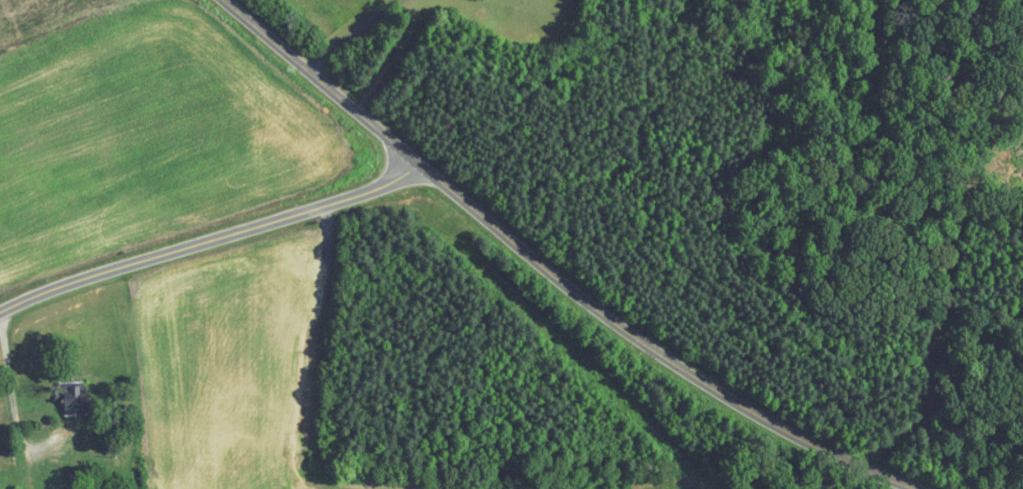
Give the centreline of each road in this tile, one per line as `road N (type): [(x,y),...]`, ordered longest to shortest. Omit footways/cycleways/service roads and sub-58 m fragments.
road 1 (residential): [(928,488),(796,446),(658,355),(227,0)]
road 2 (residential): [(0,314),(118,270),(374,213),(436,220),(478,212)]
road 3 (residential): [(946,488),(945,353),(982,311),(1022,300)]

